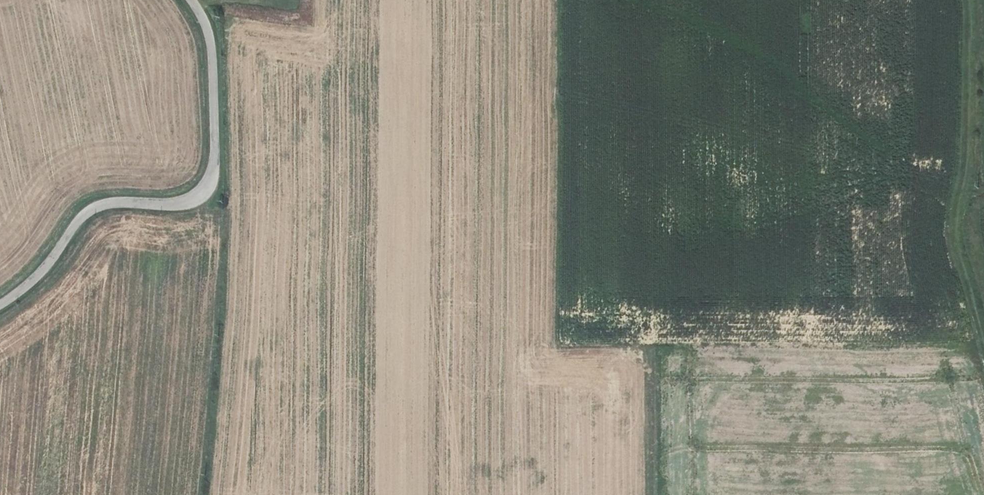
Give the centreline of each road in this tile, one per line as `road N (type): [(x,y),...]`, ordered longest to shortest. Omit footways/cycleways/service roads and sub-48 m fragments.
road 1 (unclassified): [(191,0),(210,40),(210,184),(177,205),(110,203),(84,214),(32,281),(0,304)]
road 2 (track): [(983,347),(953,221),(964,156),(965,0)]

